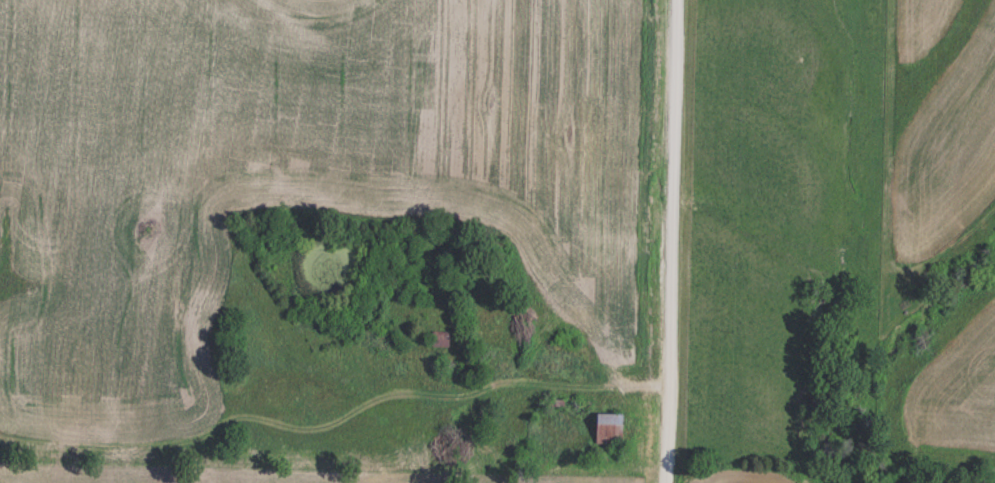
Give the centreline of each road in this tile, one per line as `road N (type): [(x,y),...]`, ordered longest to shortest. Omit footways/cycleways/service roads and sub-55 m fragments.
road 1 (residential): [(663,482),(675,0)]

